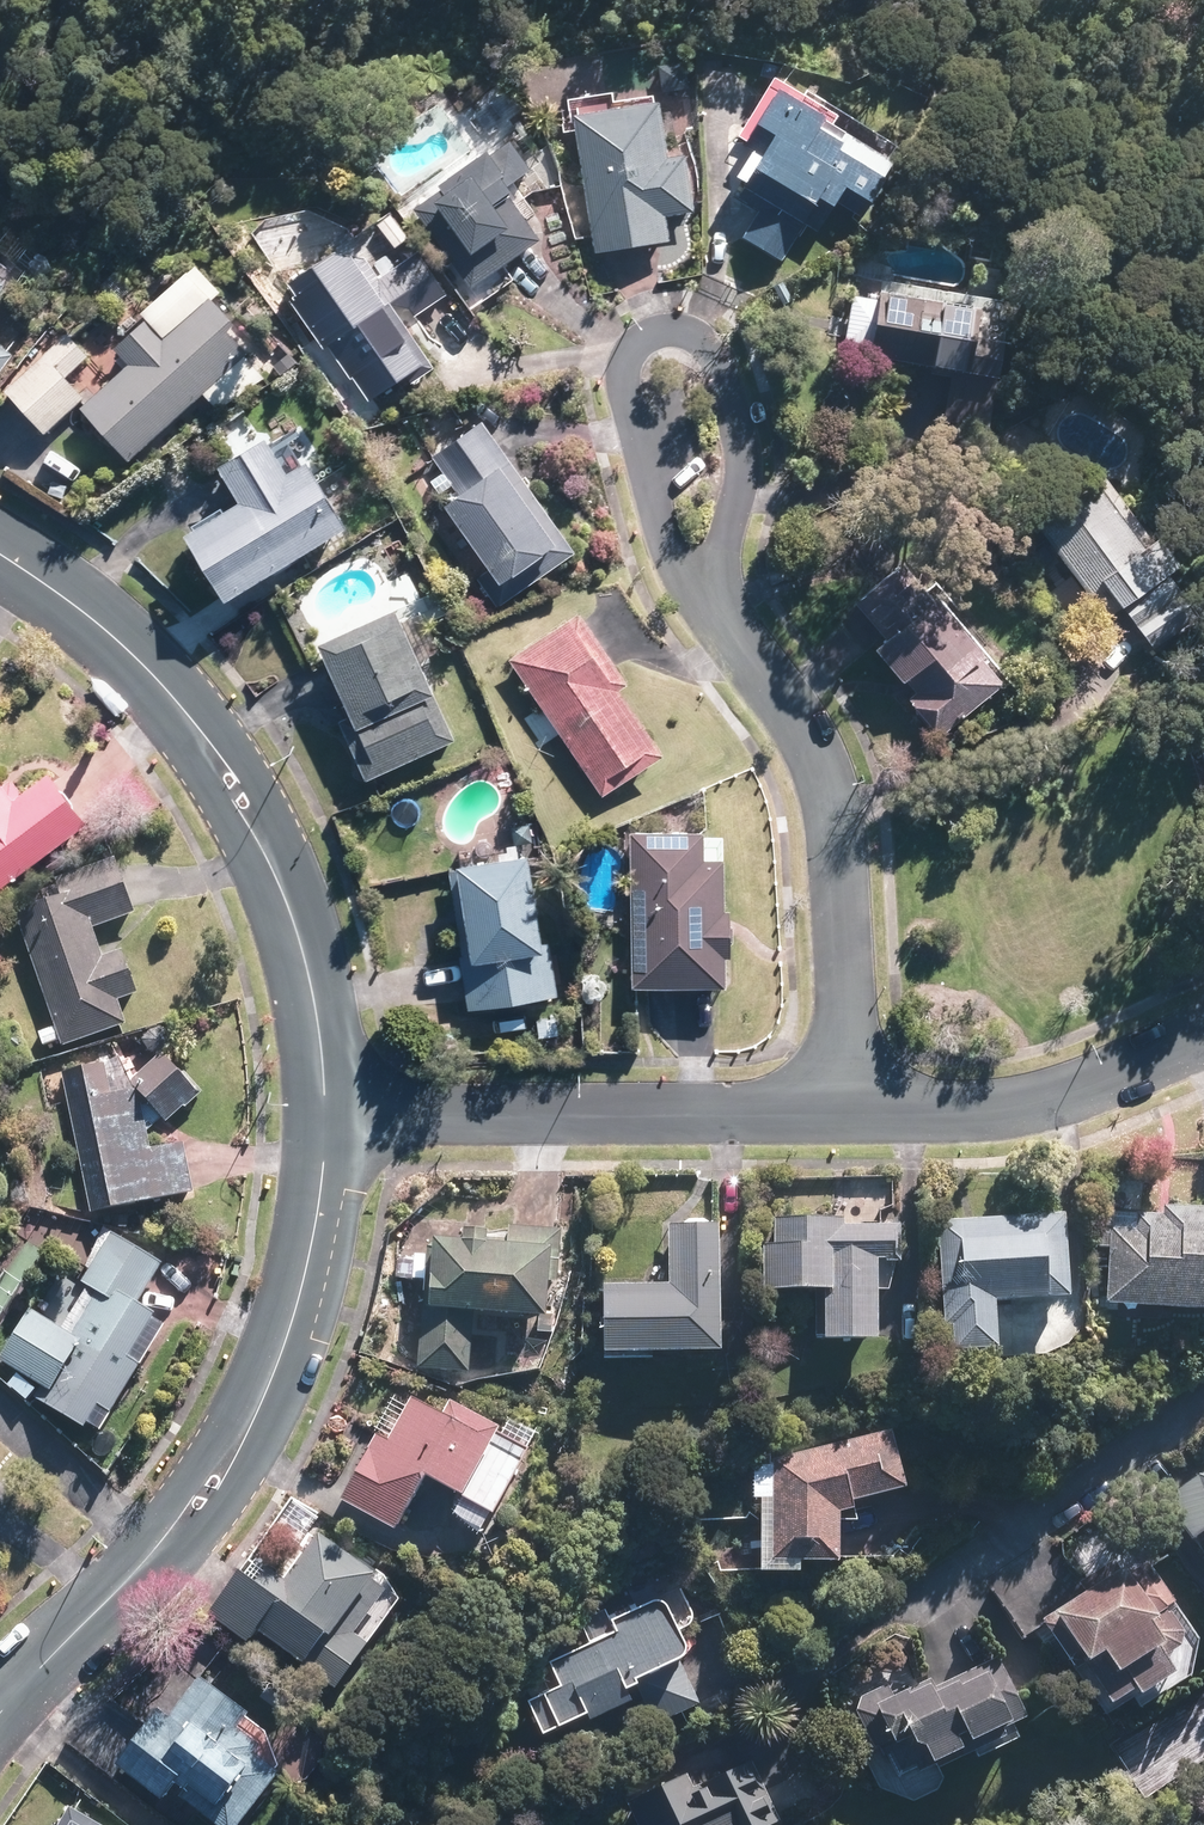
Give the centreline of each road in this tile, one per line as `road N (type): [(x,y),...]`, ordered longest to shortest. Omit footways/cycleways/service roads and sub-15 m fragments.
road 1 (tertiary): [(324,1110),(303,1267),(250,1413),(216,1474),(0,1705)]
road 2 (tertiary): [(0,552),(128,651),(225,761),(287,890),(305,963),(324,1110)]
road 3 (residential): [(713,614),(804,737),(831,802),(850,1111)]
road 4 (residential): [(850,1111),(324,1110)]
road 5 (residential): [(1203,1045),(1011,1108),(850,1111)]
road 6 (residential): [(649,337),(710,344),(741,396),(744,452),(713,614)]
road 7 (residential): [(713,614),(669,555),(623,392),(624,357),(649,337)]

